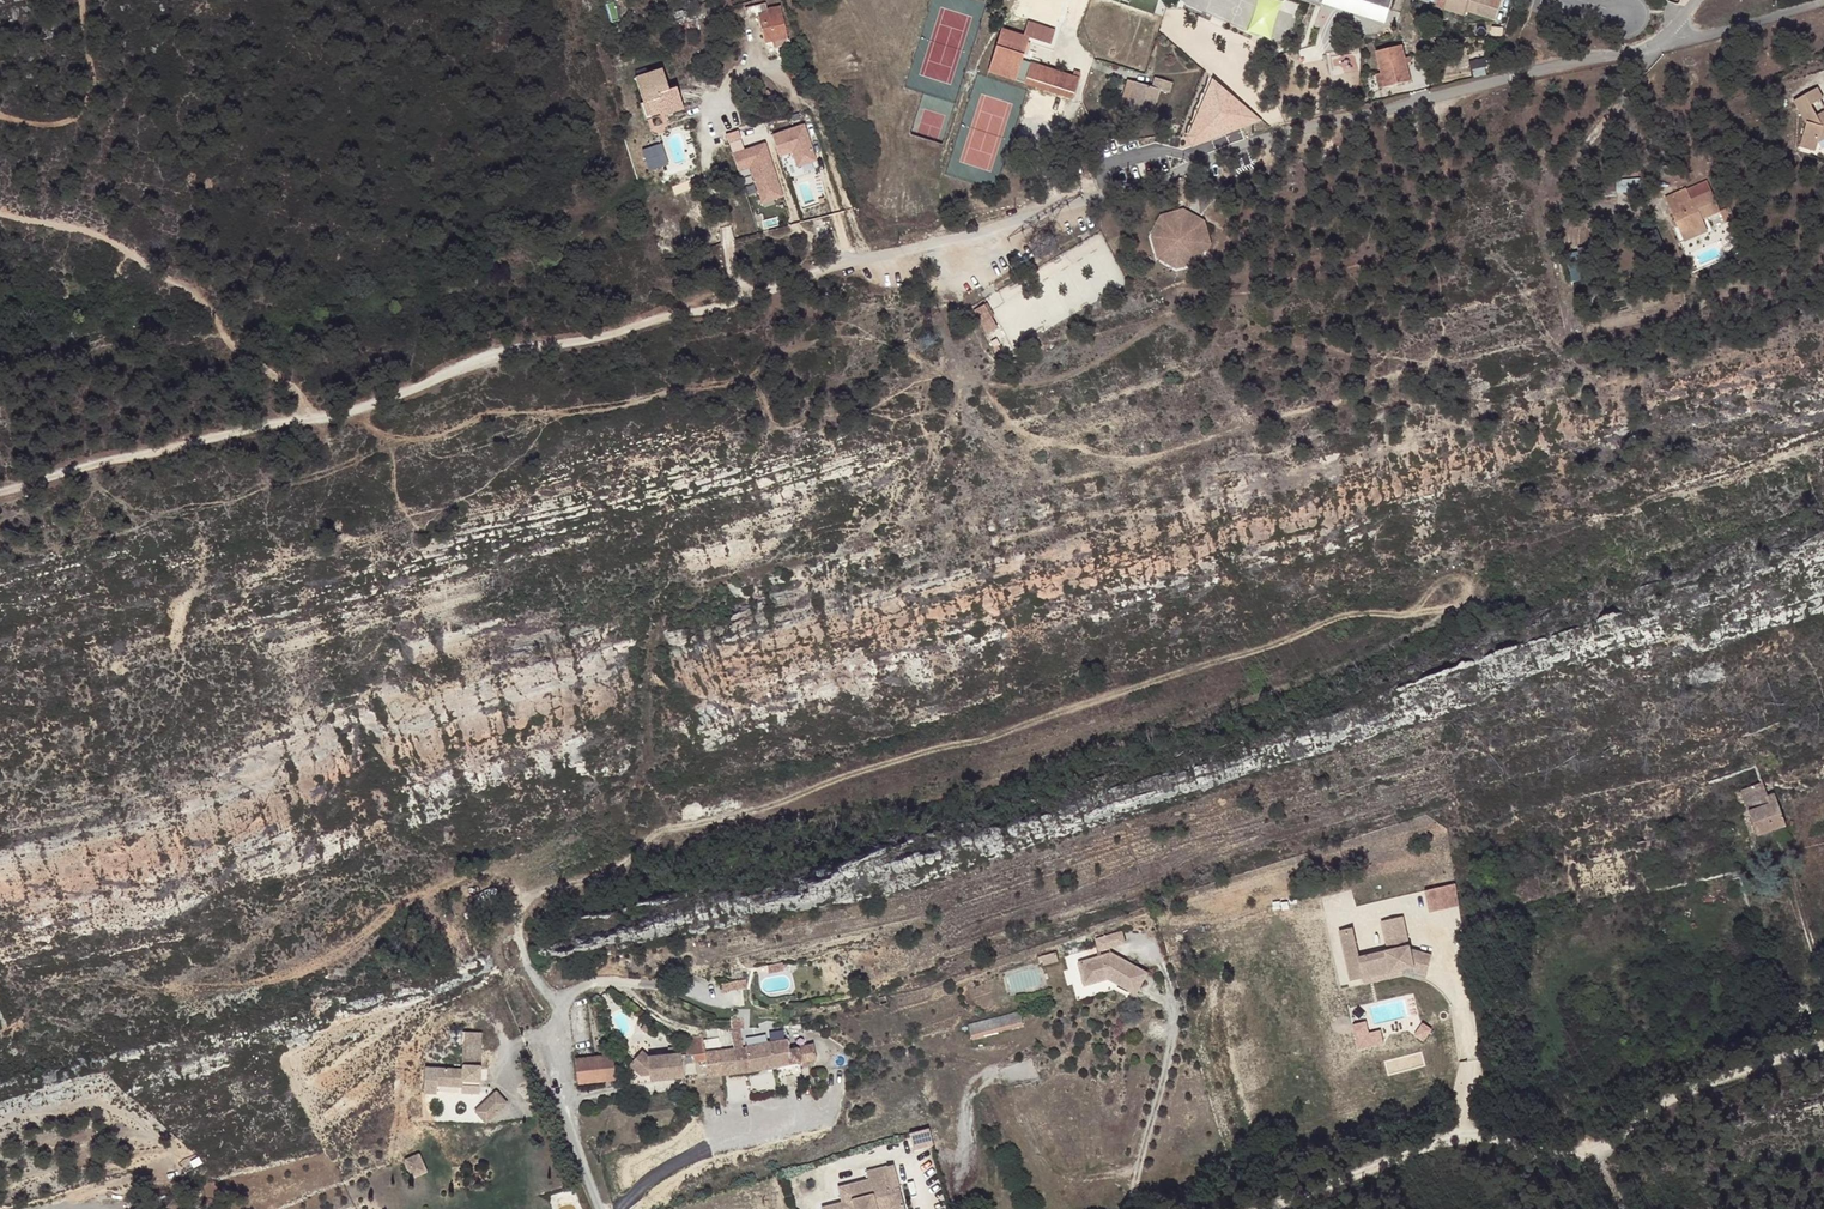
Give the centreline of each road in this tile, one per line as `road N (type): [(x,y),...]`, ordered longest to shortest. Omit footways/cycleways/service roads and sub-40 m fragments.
road 1 (track): [(558,1019),(523,954),(520,913),(543,893),(615,869),(657,833),(979,741),(1331,621),(1457,606),(1471,589),(1465,579),(1444,576),(1422,602)]
road 2 (residential): [(842,266),(1643,50),(1667,36)]
road 3 (unclassified): [(1267,1208),(1427,1145),(1497,1135),(1565,1152),(1599,1149),(1697,1086),(1823,1043)]
road 4 (track): [(0,212),(84,230),(203,294),(224,338),(318,415)]
road 5 (track): [(83,0),(92,75),(78,116),(55,123),(0,116)]
road 6 (residential): [(1667,36),(1701,37),(1823,3)]

